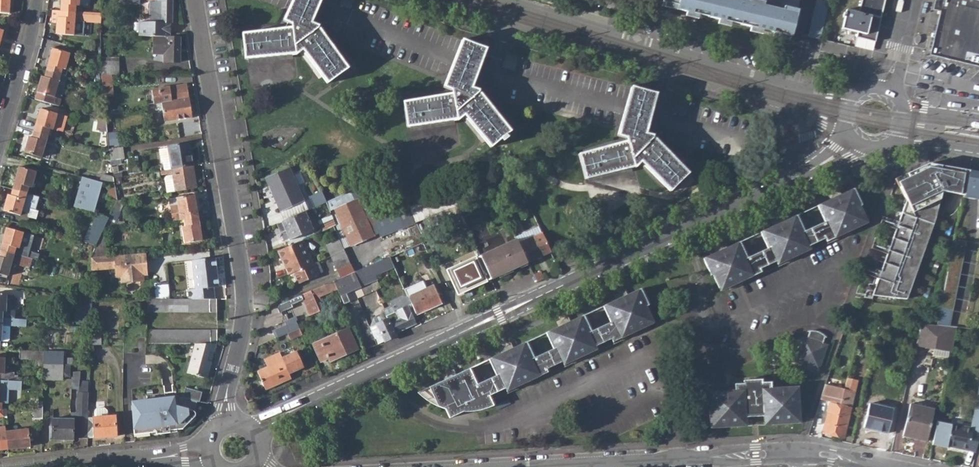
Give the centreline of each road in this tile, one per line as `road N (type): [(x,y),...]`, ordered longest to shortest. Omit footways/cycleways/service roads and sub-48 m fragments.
road 1 (residential): [(255,433),(802,173)]
road 2 (residential): [(196,0),(245,301),(214,434)]
road 3 (tertiary): [(436,0),(800,114)]
road 4 (tertiary): [(792,85),(513,0)]
road 5 (residential): [(560,466),(805,453)]
road 6 (residential): [(0,143),(37,0)]

